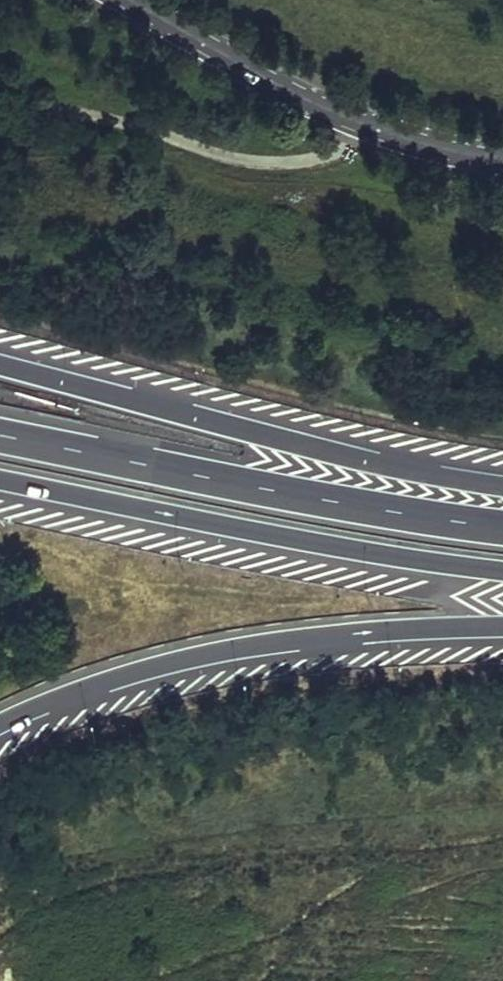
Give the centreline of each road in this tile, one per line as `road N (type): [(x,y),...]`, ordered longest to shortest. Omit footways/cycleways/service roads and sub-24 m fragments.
road 1 (motorway): [(0,730),(65,698),(251,643),(502,623)]
road 2 (motorway): [(502,478),(411,465),(0,363)]
road 3 (motorway): [(502,526),(287,493),(0,434)]
road 4 (motorway): [(0,482),(333,546),(502,565)]
road 5 (tertiary): [(129,0),(357,120),(502,158)]

